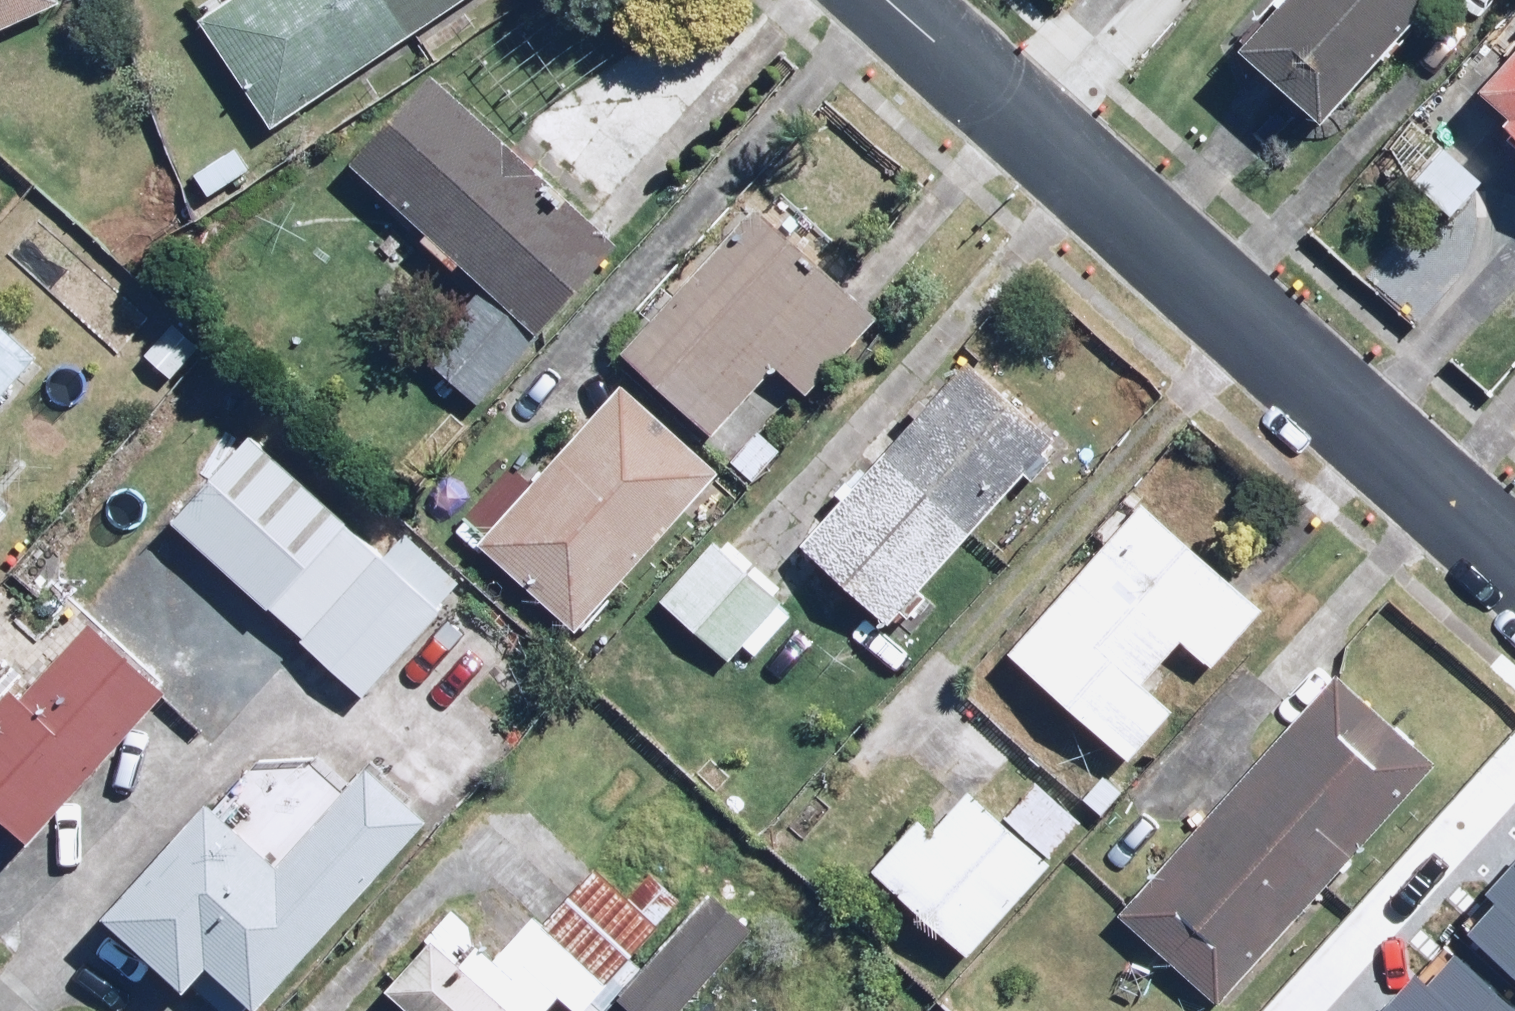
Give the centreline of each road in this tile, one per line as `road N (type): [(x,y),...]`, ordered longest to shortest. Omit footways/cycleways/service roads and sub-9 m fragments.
road 1 (residential): [(1028,125),(1514,567)]
road 2 (residential): [(891,0),(1028,125)]
road 3 (residential): [(1028,125),(1145,0)]

